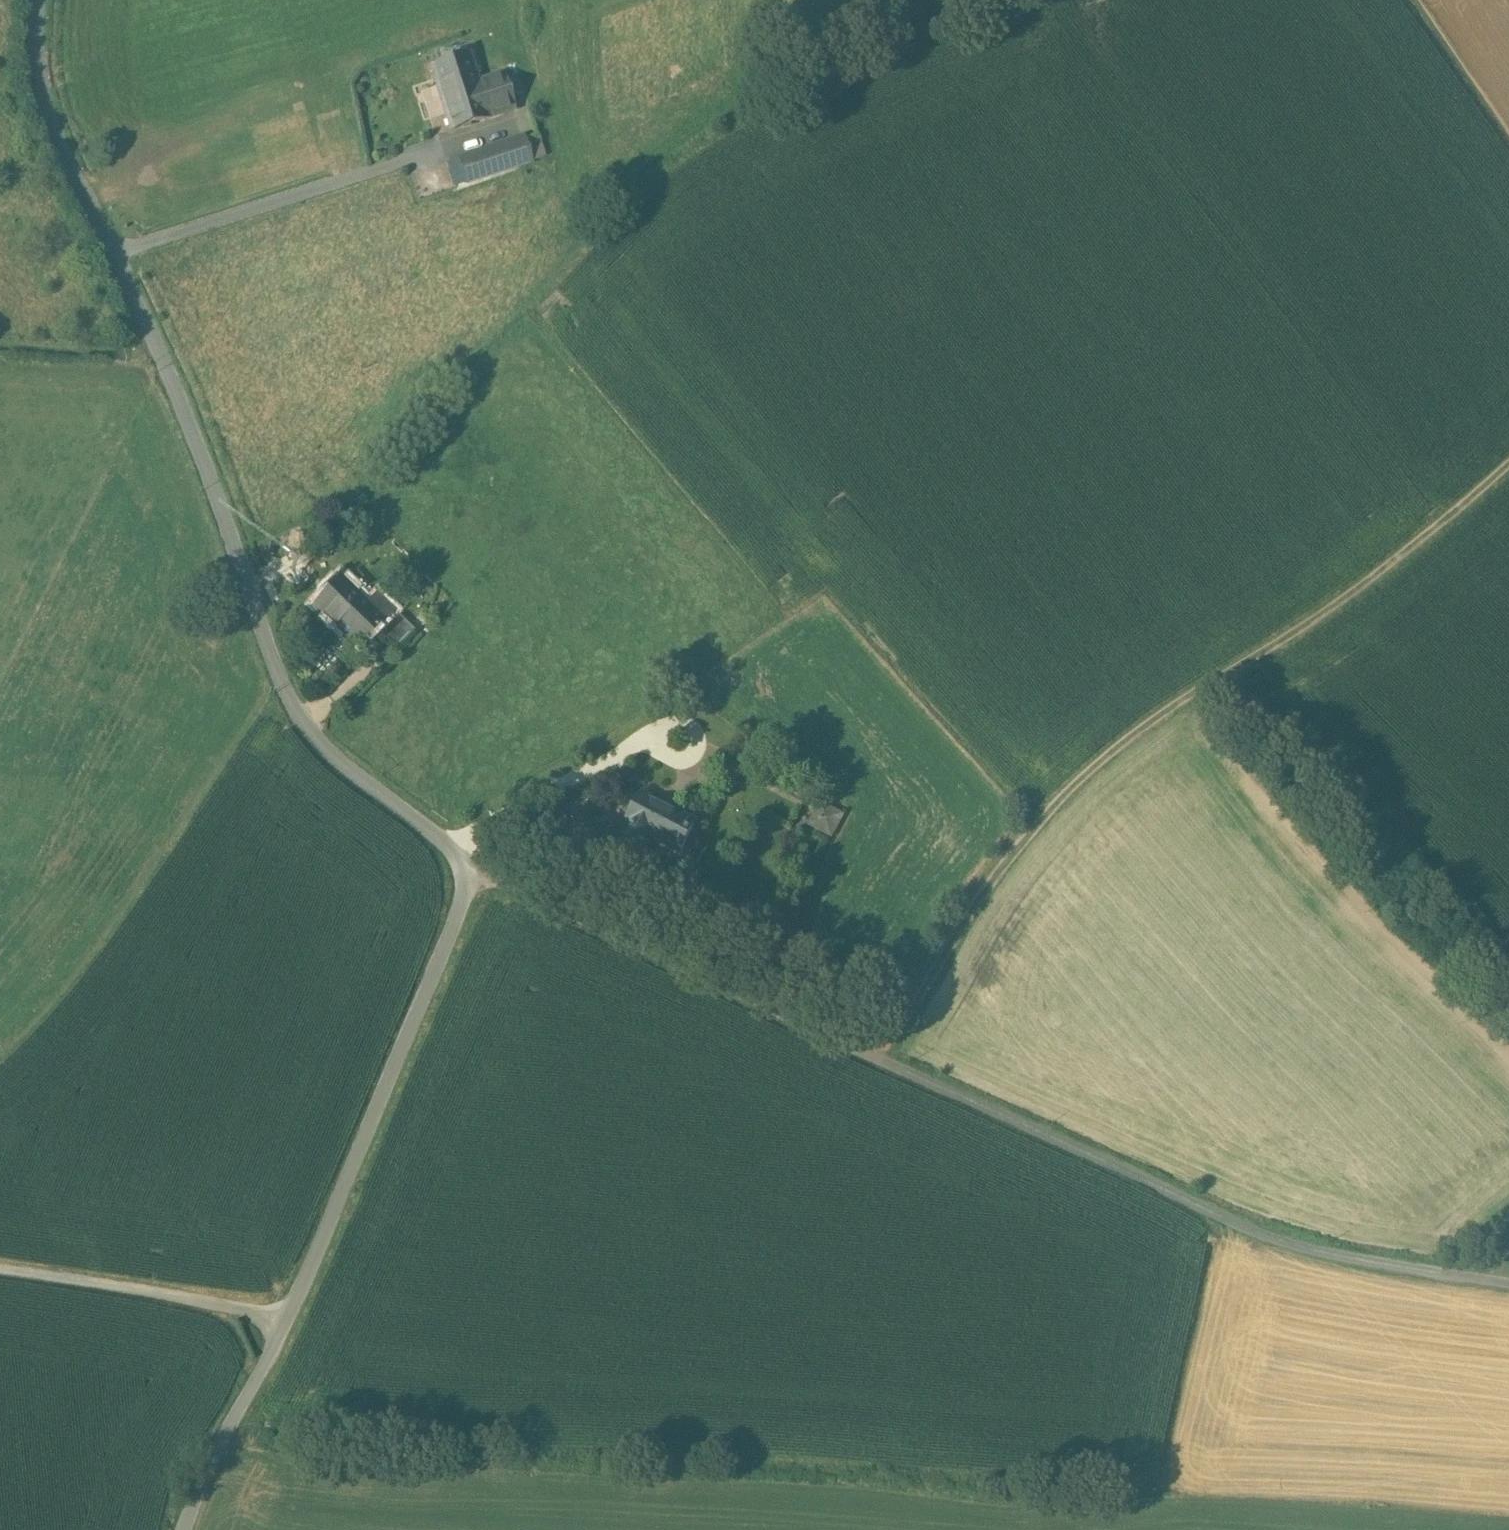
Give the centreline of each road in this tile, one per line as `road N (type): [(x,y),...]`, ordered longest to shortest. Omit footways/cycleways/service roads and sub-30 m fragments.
road 1 (unclassified): [(40,0),(36,53),(47,111),(162,353),(316,743),(450,845),(465,872),(373,1119),(184,1529)]
road 2 (track): [(1508,467),(1327,603),(1146,716),(1064,790),(965,907),(920,998),(871,1055)]
road 3 (track): [(1508,1283),(1273,1241),(871,1055)]
road 4 (track): [(871,1055),(501,878),(465,872)]
road 5 (track): [(1508,145),(1414,0)]

